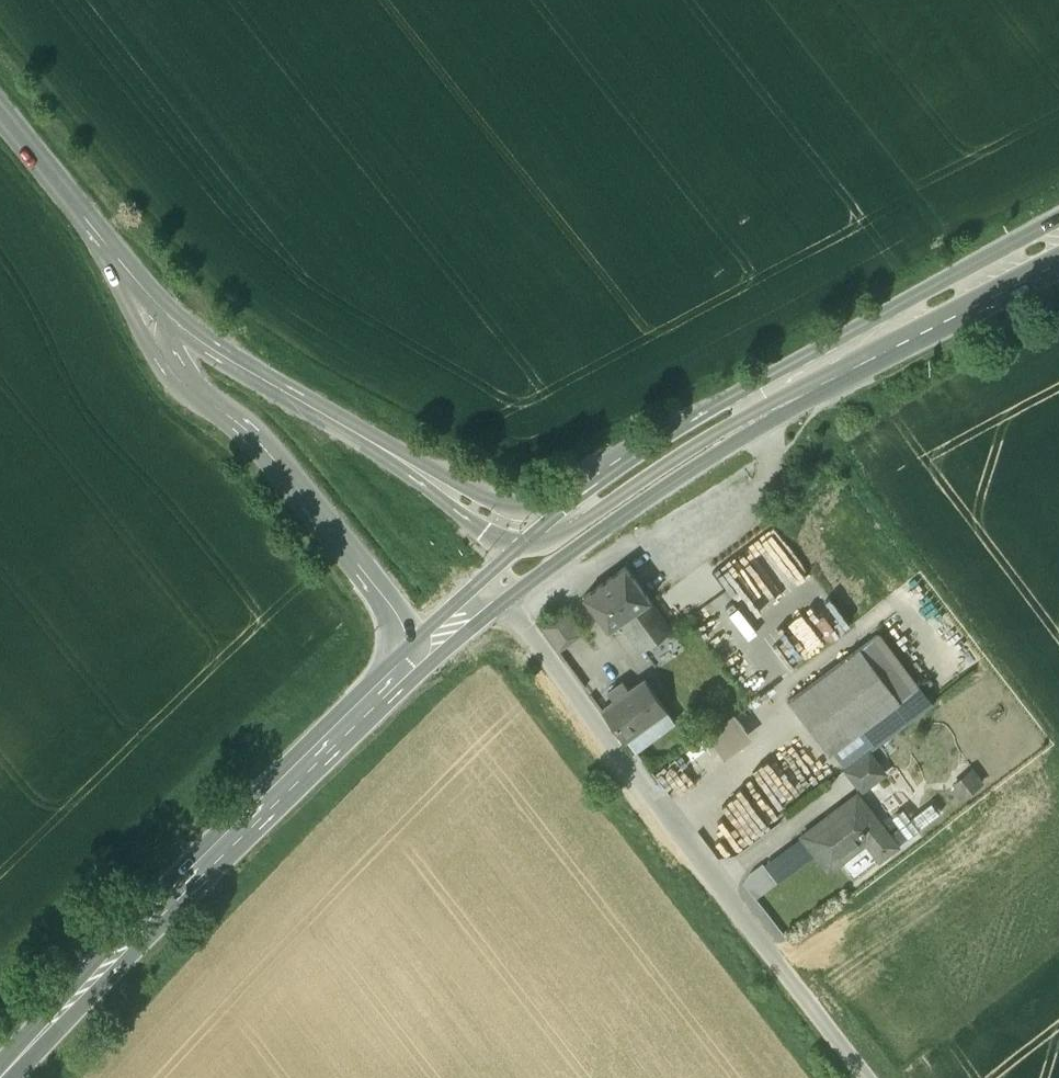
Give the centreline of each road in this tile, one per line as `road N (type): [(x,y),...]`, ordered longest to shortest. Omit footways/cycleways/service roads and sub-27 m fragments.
road 1 (unclassified): [(497,590),(868,1077)]
road 2 (primary): [(5,1077),(408,667)]
road 3 (primary): [(566,545),(731,434),(1058,261)]
road 4 (primary): [(1058,223),(696,418),(567,505)]
road 5 (tertiary): [(148,295),(164,362),(253,436),(382,595),(405,633),(408,667)]
road 6 (tertiary): [(148,295),(216,353),(366,437)]
road 7 (tertiary): [(0,119),(148,295)]
road 8 (tertiary): [(567,505),(493,500),(366,437)]
road 9 (tertiary): [(366,437),(479,529),(520,548)]

